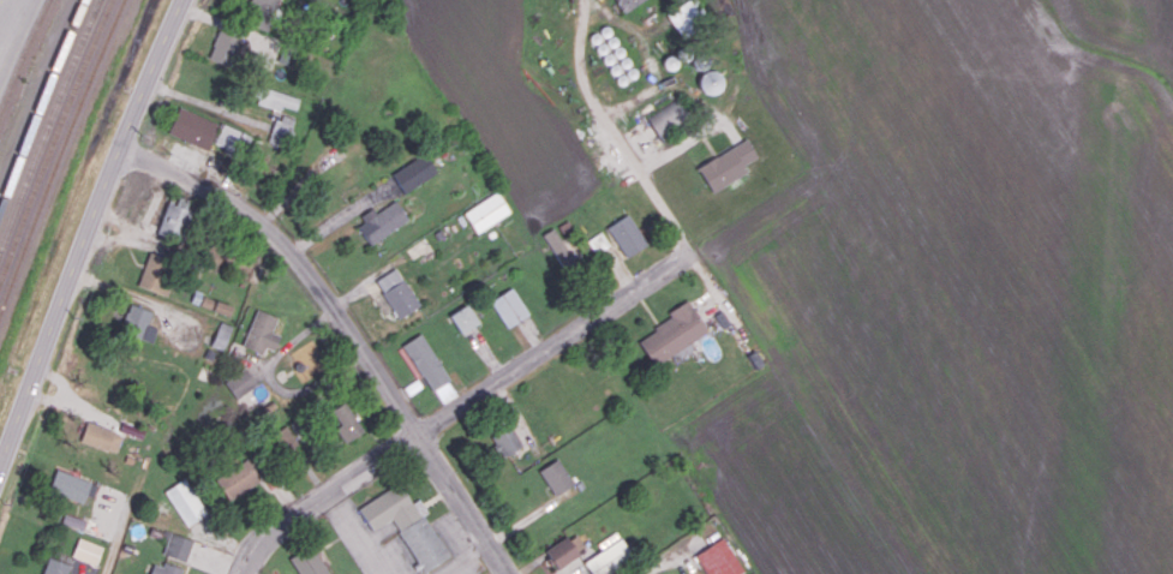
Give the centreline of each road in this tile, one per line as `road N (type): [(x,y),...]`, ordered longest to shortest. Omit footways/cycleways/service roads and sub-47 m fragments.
road 1 (residential): [(120,147),(250,213),(283,239),(511,573)]
road 2 (residential): [(241,573),(251,548),(693,251)]
road 3 (secondary): [(0,464),(183,0)]
road 4 (residential): [(590,0),(581,77),(693,251)]

